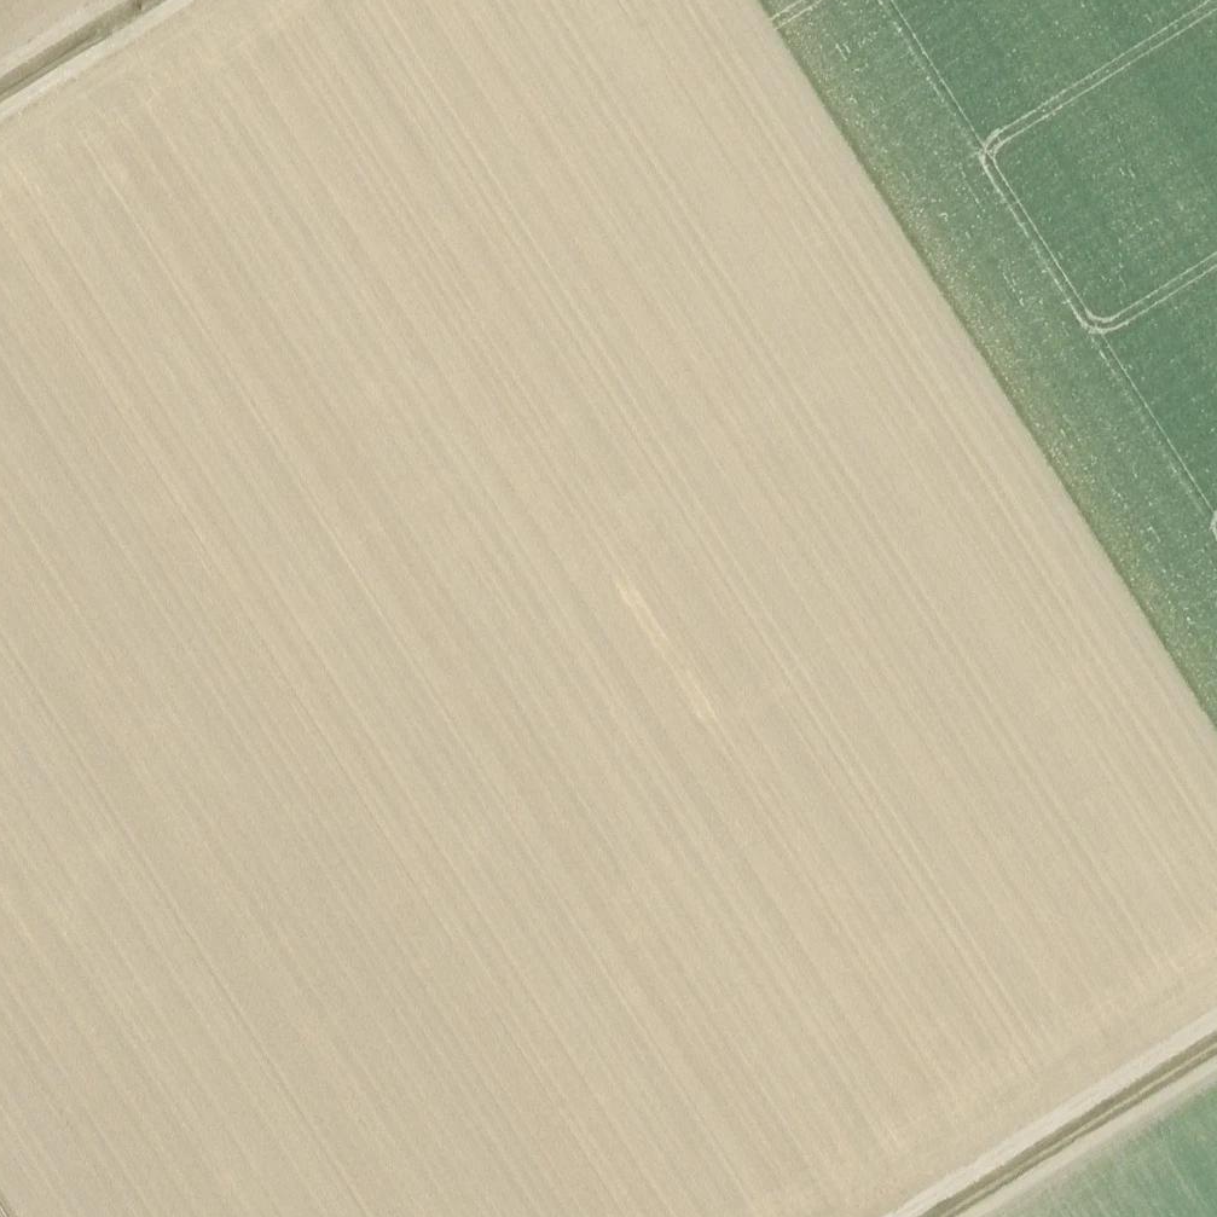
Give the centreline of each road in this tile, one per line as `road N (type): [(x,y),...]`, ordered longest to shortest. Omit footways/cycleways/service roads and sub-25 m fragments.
road 1 (track): [(905,1216),(1216,1022)]

